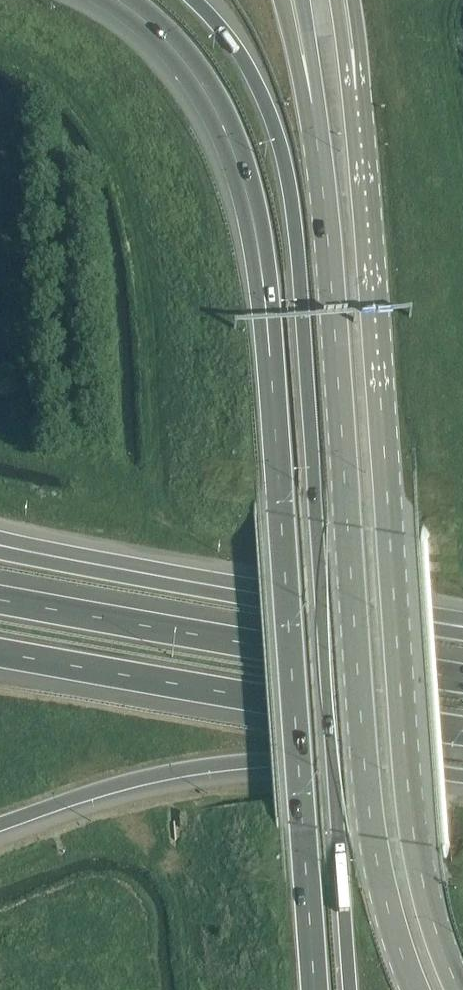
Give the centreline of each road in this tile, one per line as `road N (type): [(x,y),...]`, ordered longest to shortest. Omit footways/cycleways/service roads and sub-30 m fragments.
road 1 (motorway): [(349,989),(296,235),(276,126),(243,56),(199,0)]
road 2 (secondary): [(459,989),(414,843),(406,782),(355,80)]
road 3 (secondary): [(309,89),(372,837),(415,989)]
road 4 (motorway): [(121,0),(201,82),(245,180),(270,354),(286,597)]
road 5 (motorway): [(0,825),(139,779),(271,758),(462,775)]
road 6 (motorway): [(0,651),(462,731)]
road 7 (motorway): [(462,677),(0,598)]
road 8 (motorway): [(286,597),(313,989)]
road 9 (motorway): [(286,597),(0,543)]
road 10 (motorway): [(462,625),(286,597)]

